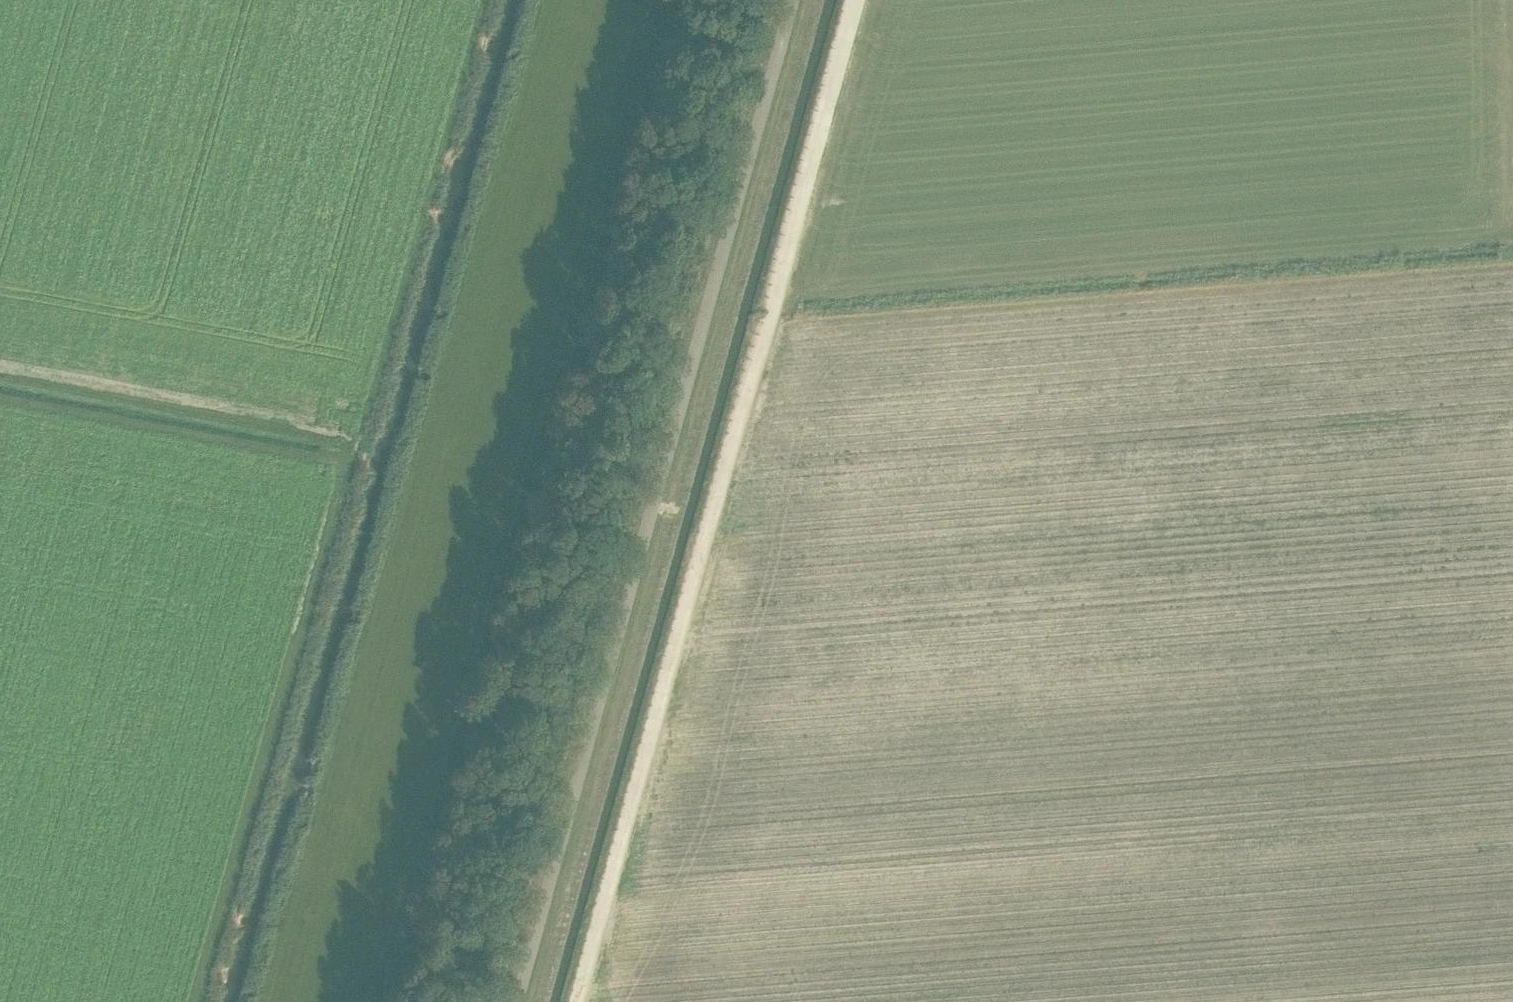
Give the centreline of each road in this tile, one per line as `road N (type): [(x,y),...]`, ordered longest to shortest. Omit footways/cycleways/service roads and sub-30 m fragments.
road 1 (unclassified): [(516,1001),(792,0)]

